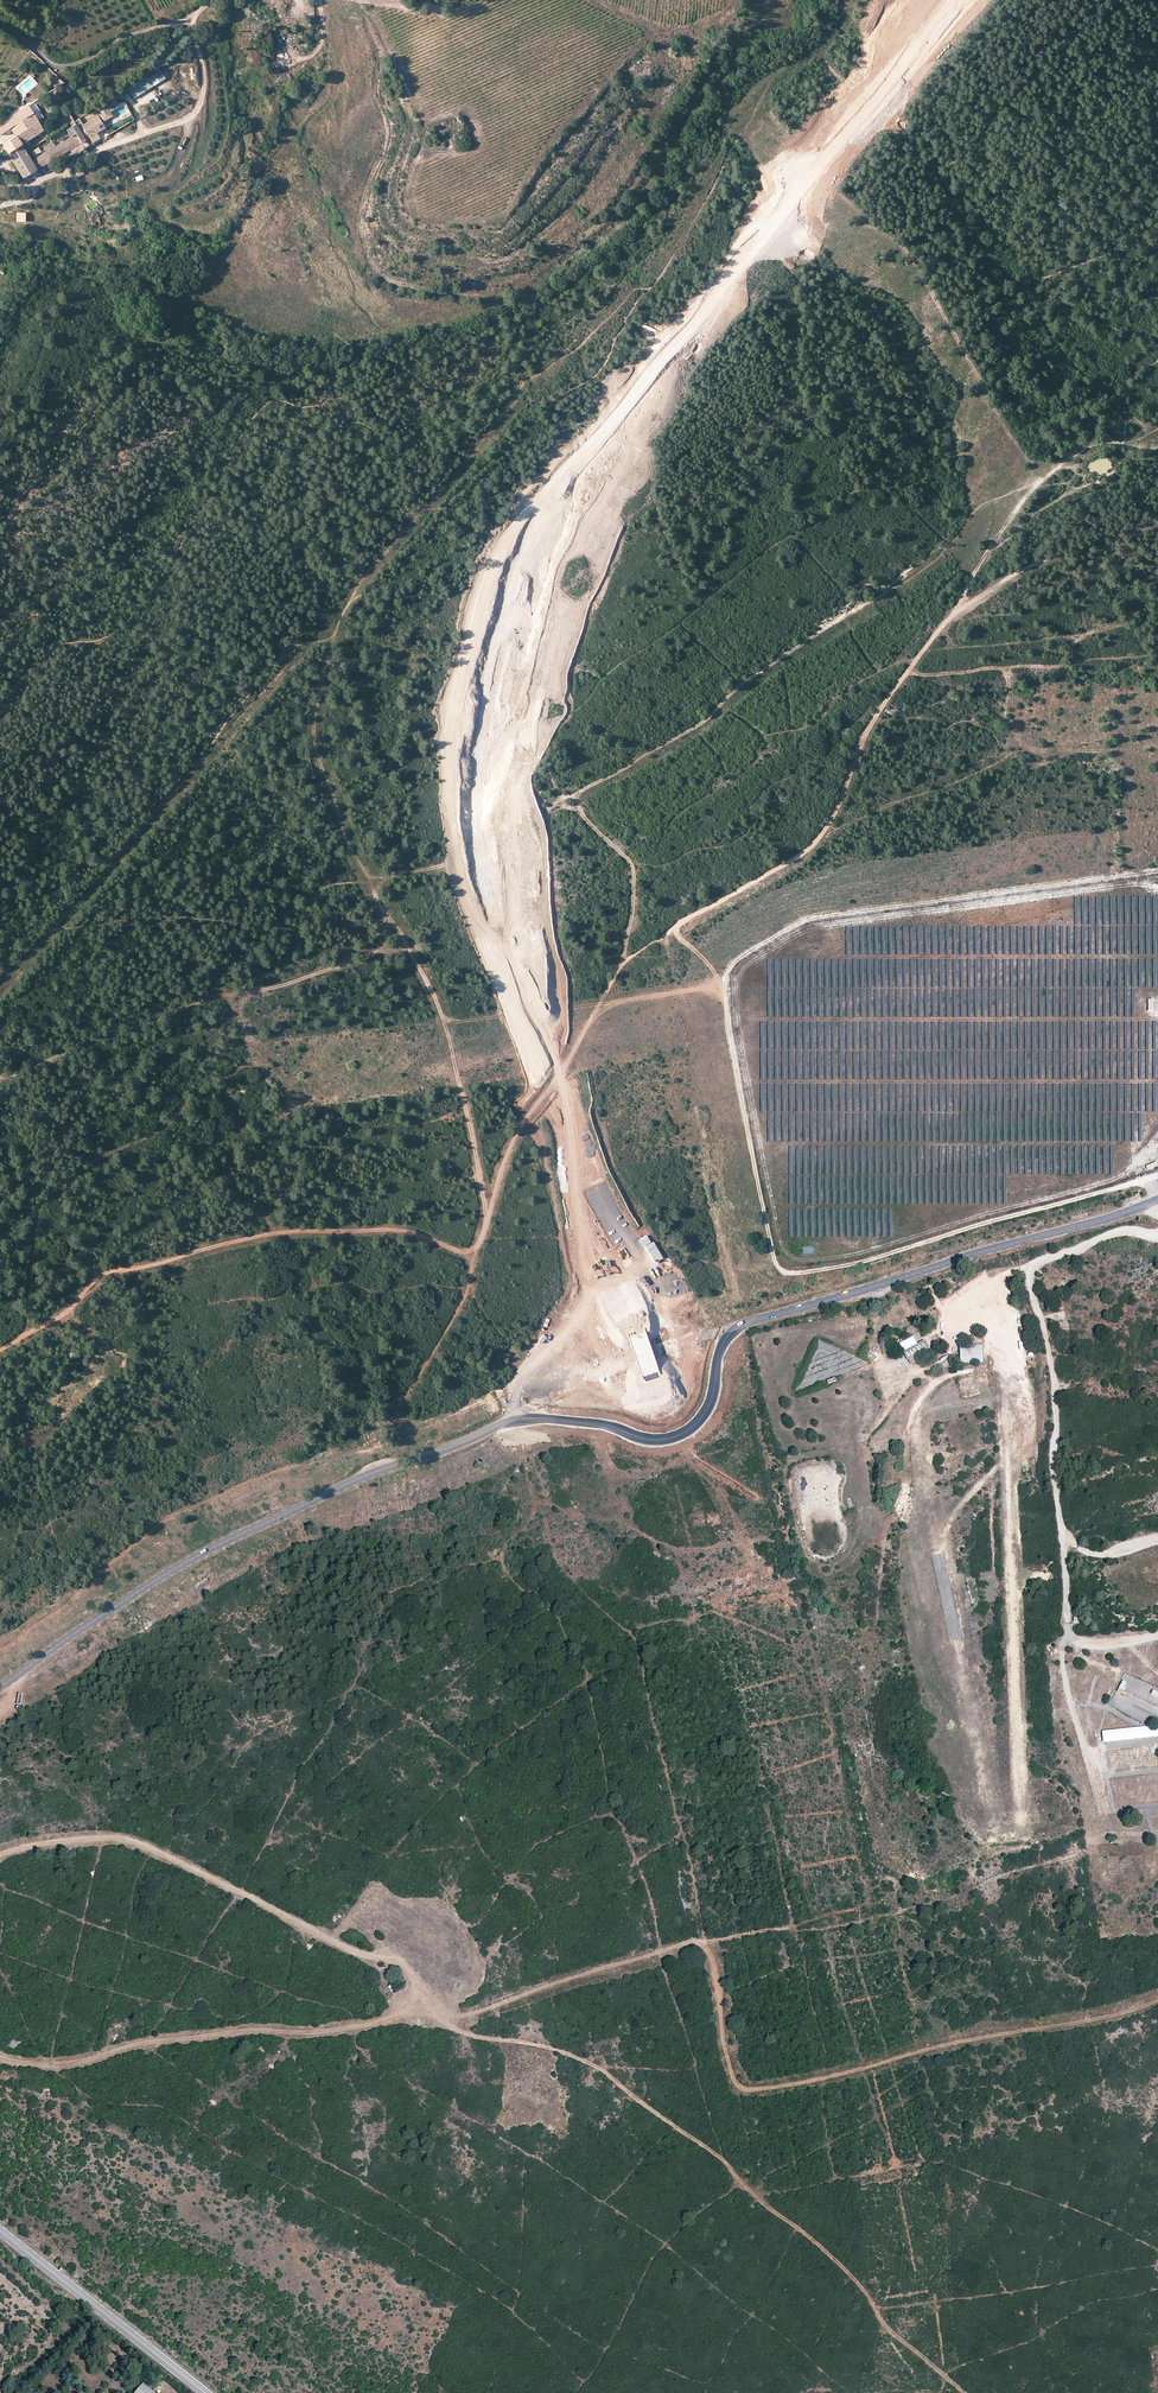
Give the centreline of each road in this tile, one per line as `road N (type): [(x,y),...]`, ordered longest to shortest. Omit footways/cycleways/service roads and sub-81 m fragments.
road 1 (primary): [(944,0),(555,505),(518,599),(491,748),(493,833),(542,1039),(784,1743),(868,2057),(897,2165),(925,2392)]
road 2 (track): [(1157,1997),(1105,2016),(743,2089),(723,2038),(707,1943),(447,2020),(235,2030),(52,2068),(0,2055)]
road 3 (tertiary): [(1157,1199),(584,1380),(476,1437),(369,1475),(199,1555),(0,1687)]
road 4 (track): [(0,1855),(132,1842),(356,1952),(398,1963),(458,2031),(559,2050),(599,2067),(716,2154),(841,2265),(874,2308)]
road 5 (track): [(623,959),(817,841),(870,724),(960,610),(1080,546),(1157,521)]
road 6 (track): [(474,1258),(426,1237),(364,1230),(270,1234),(99,1276),(62,1316),(0,1349)]
road 7 (track): [(0,1080),(172,1011),(407,947)]
road 8 (track): [(474,1258),(505,1153),(623,959)]
road 9 (track): [(0,206),(33,196),(41,180),(100,149),(196,113),(203,73),(187,19)]
road 10 (secondary): [(0,2230),(206,2392)]
road 11 (track): [(217,0),(75,66),(53,63),(0,23)]
road 12 (track): [(196,113),(202,127),(193,160),(179,187),(156,199),(159,218),(183,236),(217,244),(247,235)]
road 13 (track): [(623,959),(634,874),(573,797)]
road 14 (track): [(1044,478),(967,585),(960,610)]
road 15 (track): [(874,2308),(966,2392)]

